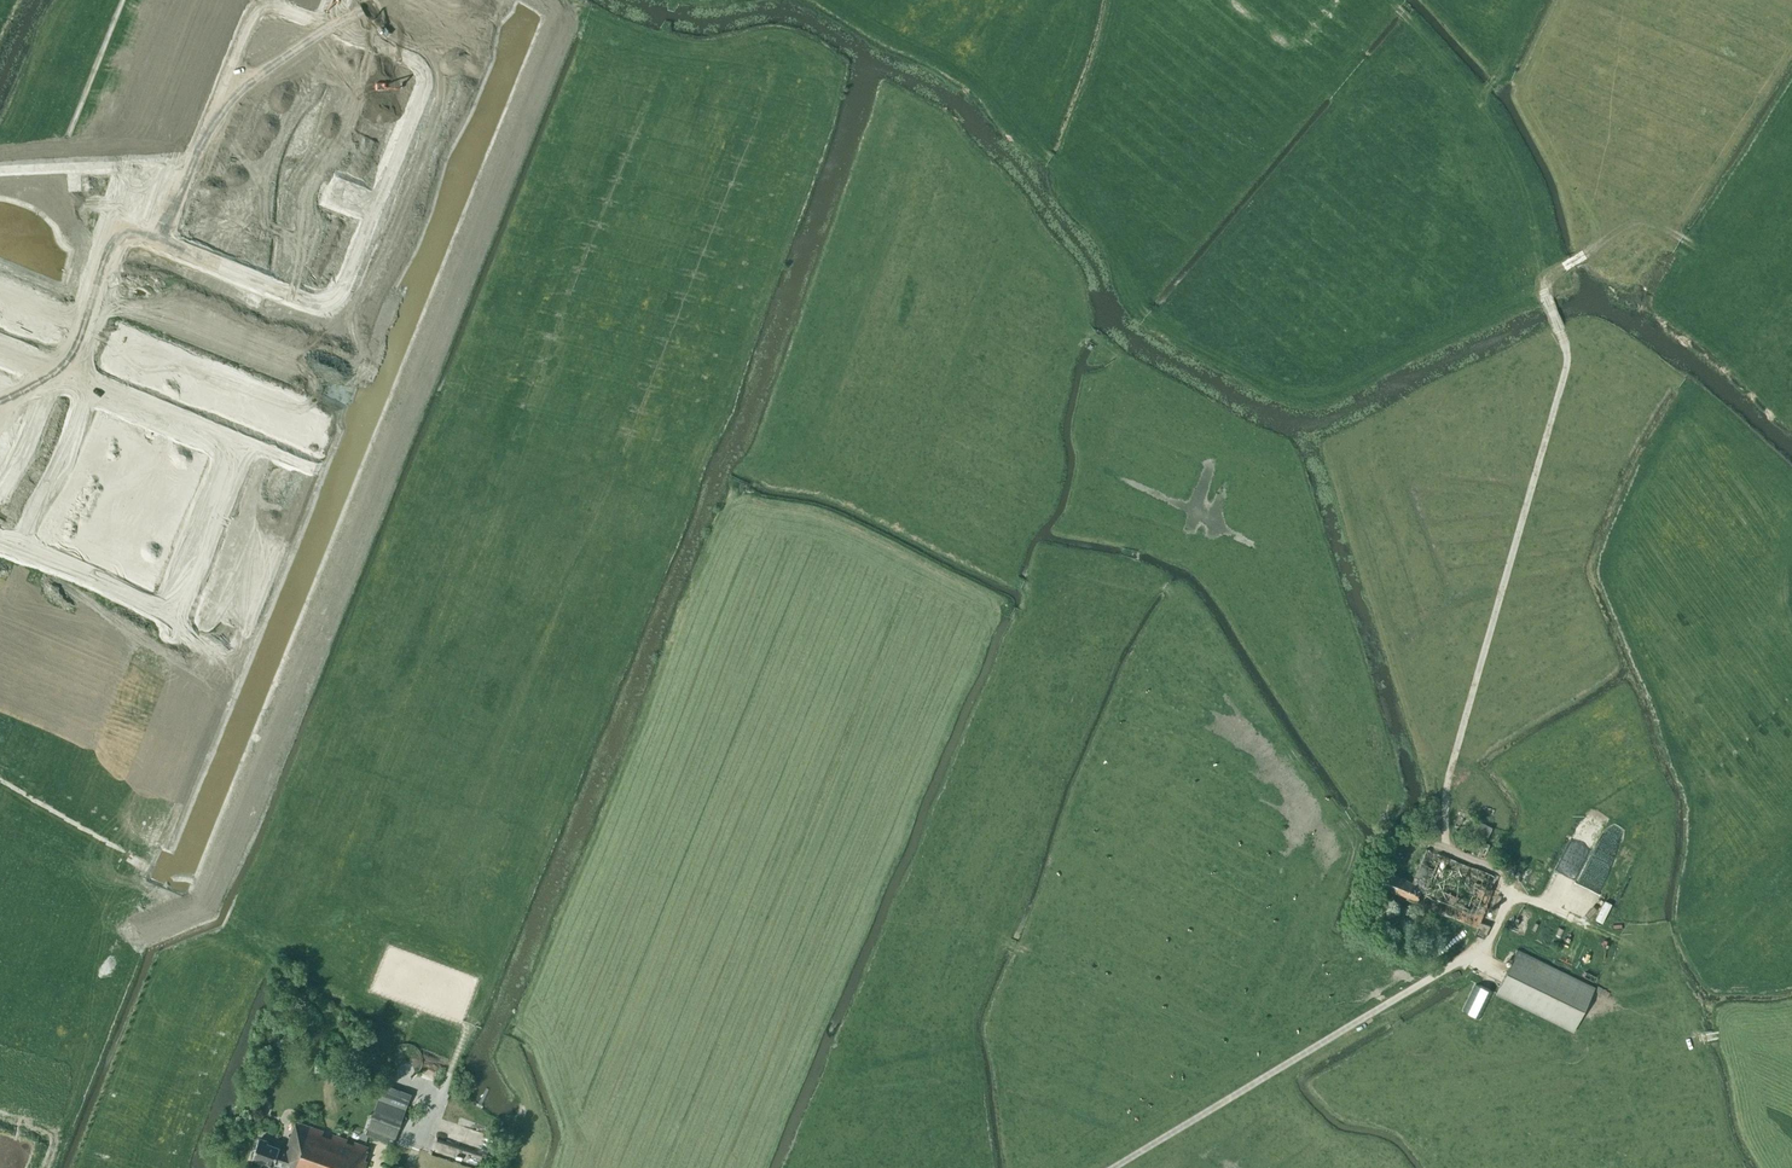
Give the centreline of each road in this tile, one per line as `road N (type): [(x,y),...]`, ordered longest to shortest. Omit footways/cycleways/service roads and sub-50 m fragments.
road 1 (residential): [(162,238),(317,305),(338,298),(425,88),(423,68),(268,6),(251,21),(183,184)]
road 2 (residential): [(69,376),(242,447),(173,611)]
road 3 (residential): [(173,611),(104,775),(0,729)]
road 4 (residential): [(69,376),(121,226),(162,238)]
road 5 (residential): [(0,537),(173,611)]

